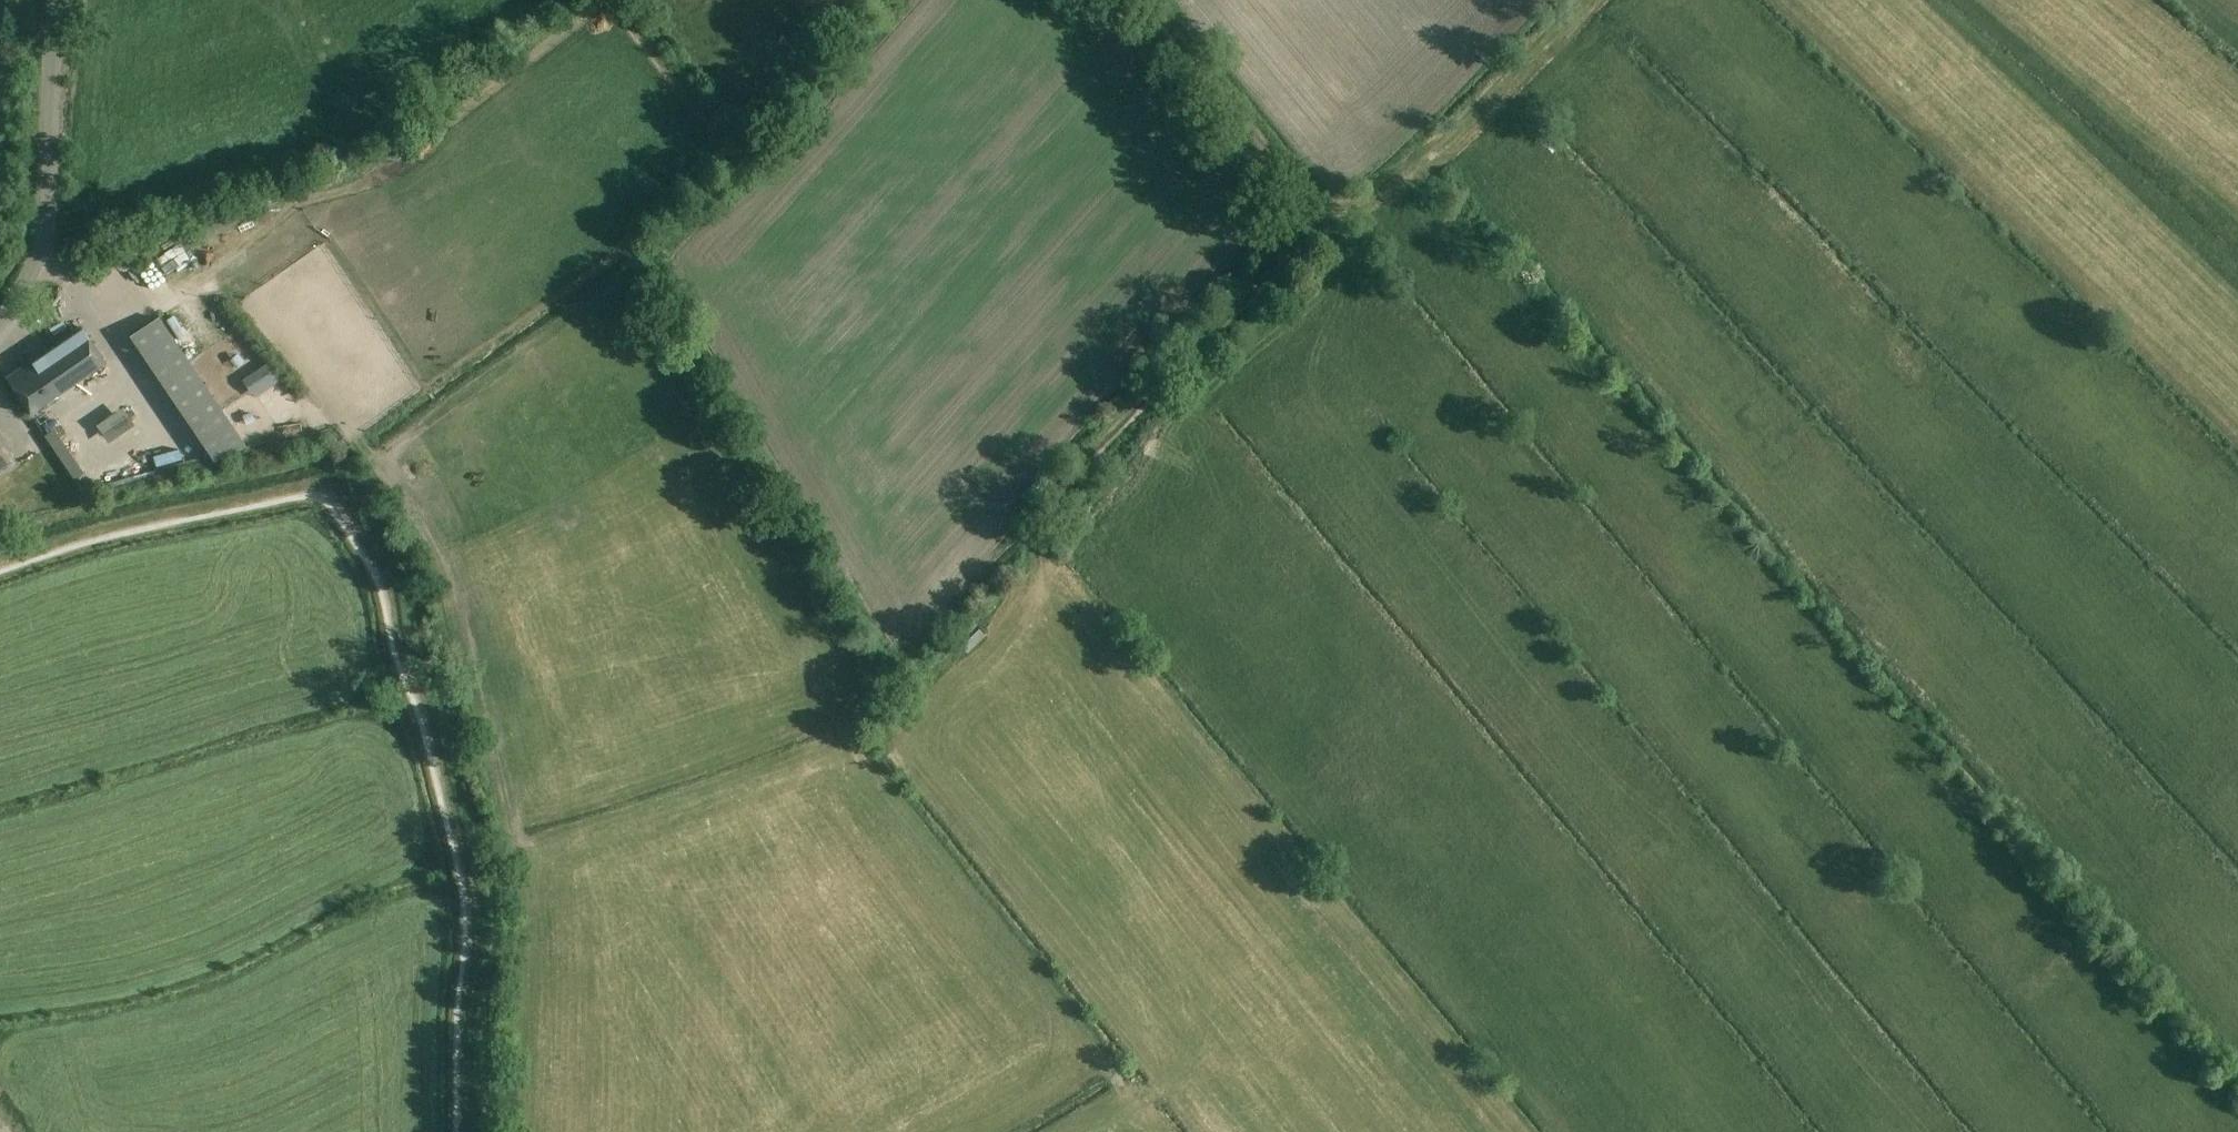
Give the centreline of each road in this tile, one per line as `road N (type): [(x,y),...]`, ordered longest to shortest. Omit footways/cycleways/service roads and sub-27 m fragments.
road 1 (track): [(1144,0),(1304,181),(1351,201),(1430,150),(1574,0)]
road 2 (residential): [(0,321),(46,238),(61,0)]

